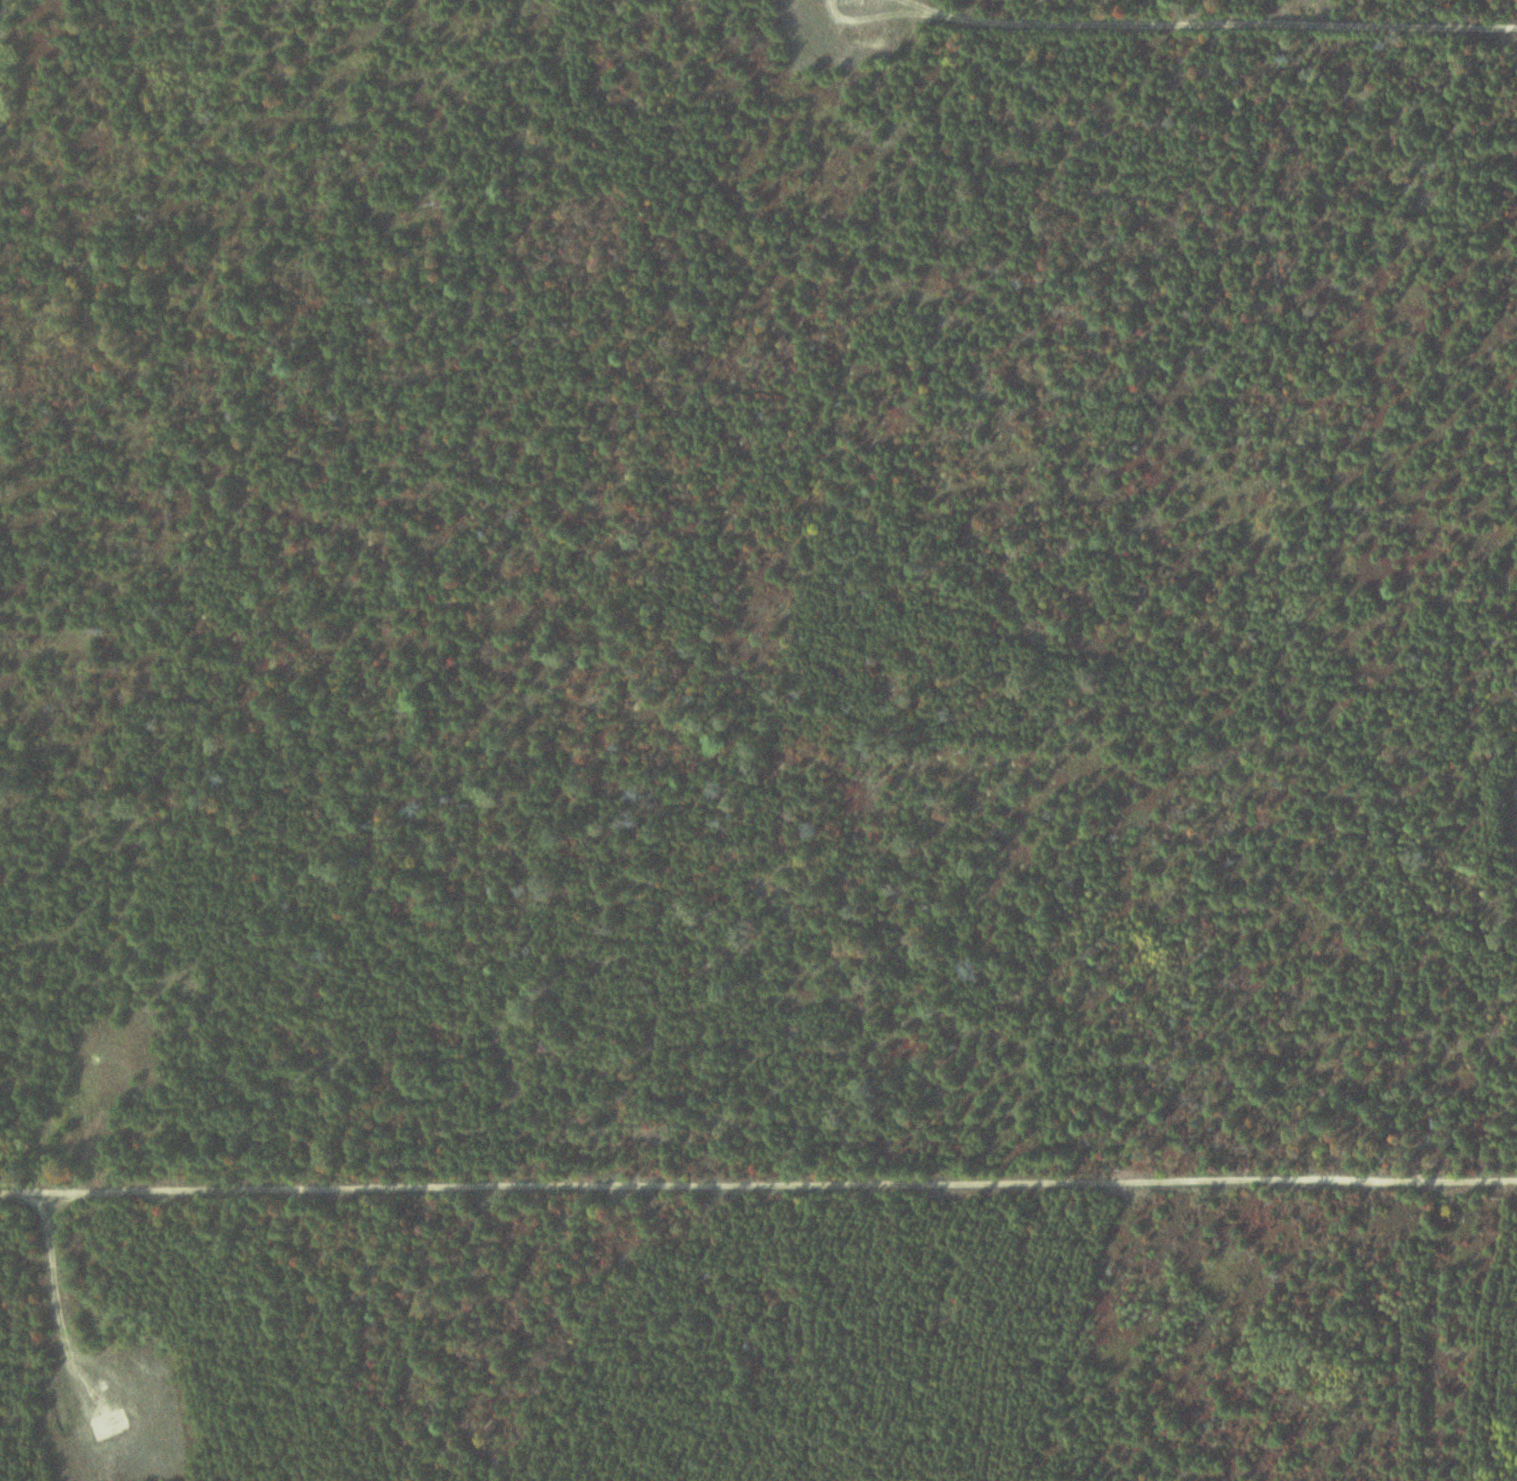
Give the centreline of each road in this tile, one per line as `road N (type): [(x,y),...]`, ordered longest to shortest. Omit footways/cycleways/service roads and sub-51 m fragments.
road 1 (track): [(1516,1194),(53,1193)]

